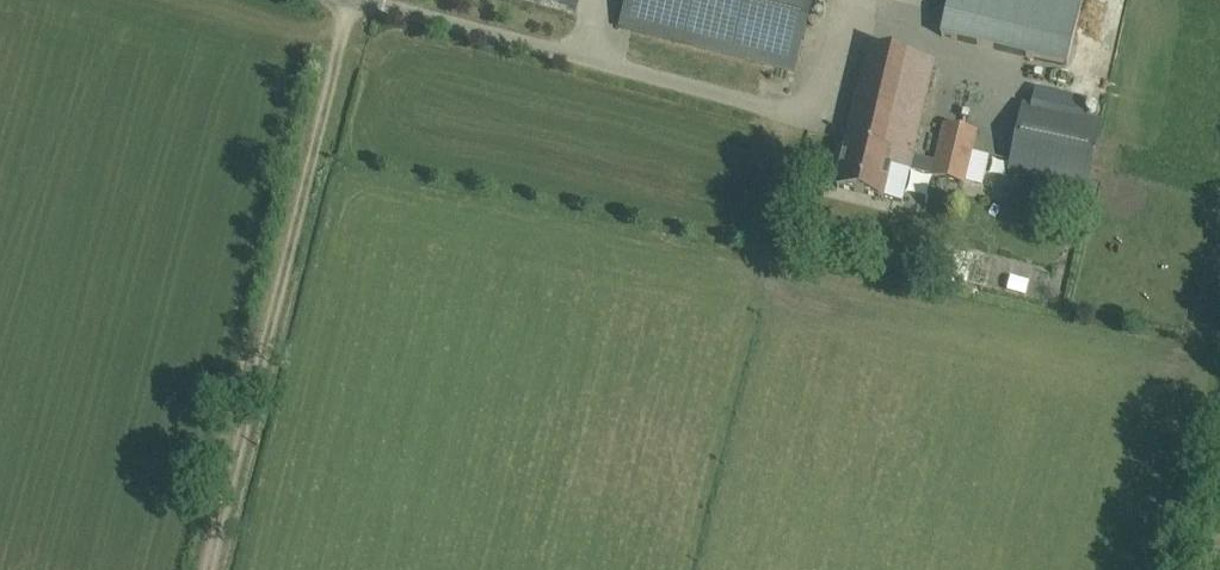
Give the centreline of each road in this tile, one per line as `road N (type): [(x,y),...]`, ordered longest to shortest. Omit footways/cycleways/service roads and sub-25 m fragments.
road 1 (track): [(366,0),(214,569)]
road 2 (unclassified): [(793,102),(381,0)]
road 3 (track): [(842,0),(825,88),(793,102)]

